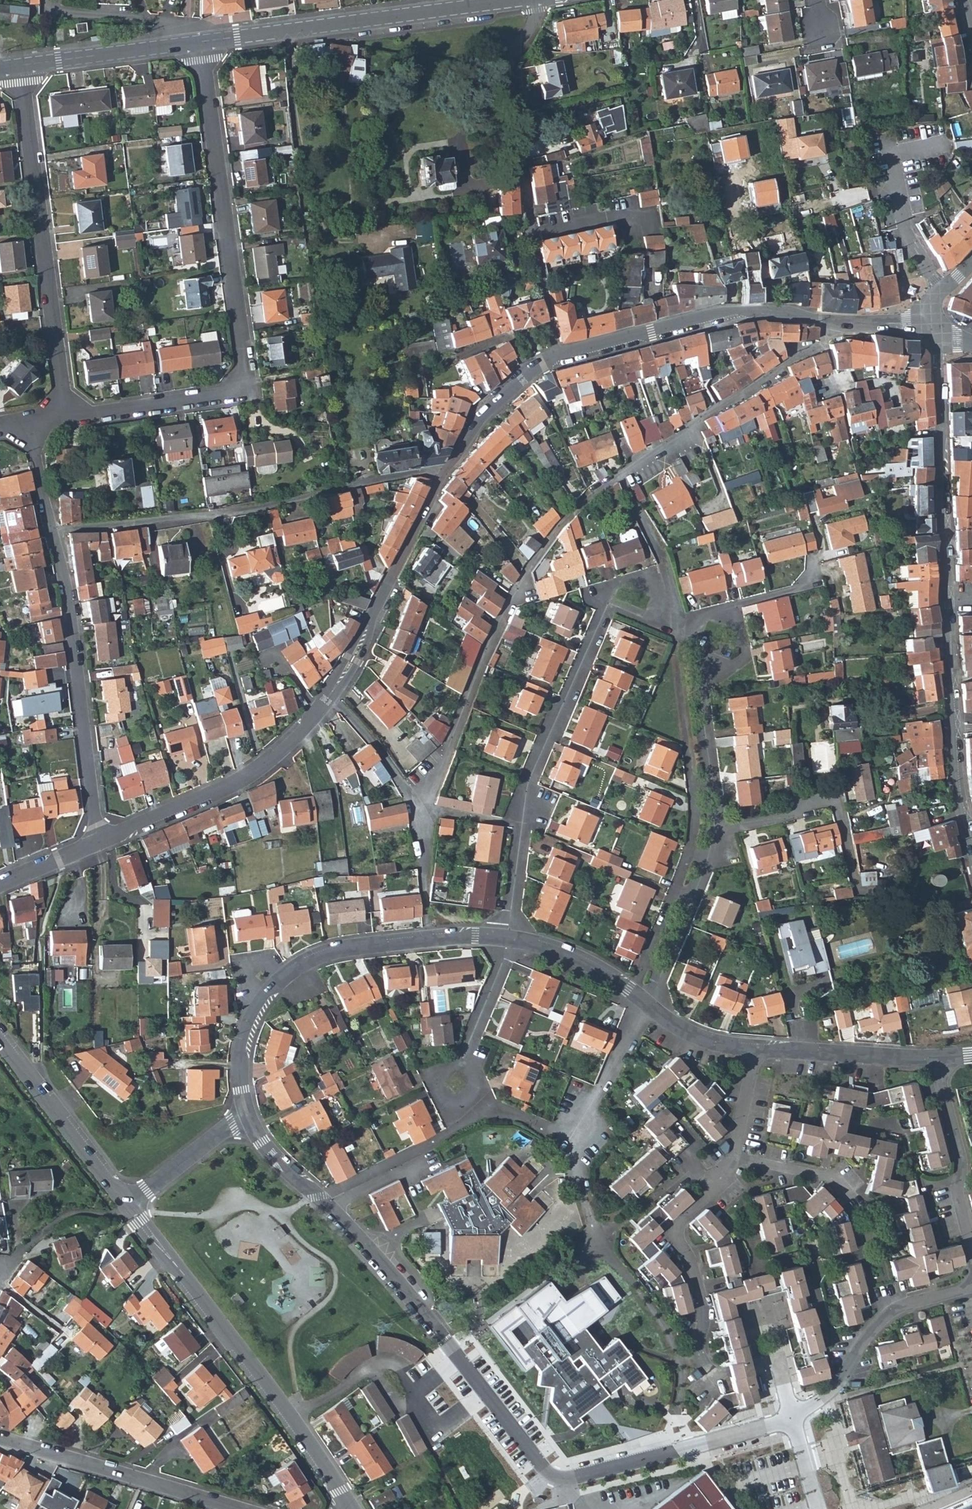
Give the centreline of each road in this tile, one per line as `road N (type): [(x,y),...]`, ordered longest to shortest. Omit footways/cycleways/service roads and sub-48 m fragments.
road 1 (tertiary): [(98,841),(225,789),(294,740),(353,659),(444,474)]
road 2 (residential): [(68,417),(226,394),(246,370),(201,44)]
road 3 (tertiary): [(971,843),(959,788),(939,338)]
road 4 (residential): [(424,877),(419,807),(510,601),(548,539),(616,474)]
road 5 (residential): [(679,614),(657,620),(609,605),(531,780),(507,938)]
road 6 (residential): [(444,474),(378,479),(220,512),(53,529)]
road 7 (residential): [(126,1205),(350,1508)]
road 8 (residential): [(20,66),(68,417)]
road 9 (residential): [(201,44),(522,0)]
road 10 (residential): [(53,529),(72,621),(98,841)]
road 11 (tertiary): [(530,374),(560,357),(727,313),(830,323)]
road 12 (residential): [(248,1116),(279,1162),(334,1212),(450,1348)]
road 13 (residential): [(450,1348),(554,1476),(678,1449)]
road 14 (residential): [(733,1160),(676,1237),(703,1307),(700,1356),(712,1373),(747,1365)]
road 15 (residential): [(616,474),(778,374),(795,355),(823,345)]
road 16 (residential): [(535,0),(533,22),(503,68),(531,233)]
road 17 (residential): [(0,1440),(234,1508)]
road 18 (residential): [(704,831),(800,814),(803,803),(837,797),(856,891)]
road 19 (residential): [(971,1286),(894,1310),(838,1384),(794,1419)]
road 20 (residential): [(284,976),(351,949),(507,938)]
road 21 (residential): [(0,1041),(126,1205)]
road 22 (residential): [(523,1117),(570,1137),(648,1005)]
road 23 (residential): [(940,1058),(959,1162),(956,1192),(971,1253)]
road 24 (residential): [(754,1049),(940,1058)]
road 25 (residential): [(704,831),(678,933),(648,1005)]
road 26 (residential): [(20,66),(201,44)]
road 27 (residential): [(46,0),(63,13),(174,21),(201,44)]
road 28 (residential): [(507,938),(579,958),(648,1005)]
road 29 (residential): [(686,674),(704,831)]
road 30 (residential): [(616,474),(665,567),(679,614)]
road 31 (residential): [(126,1205),(248,1116)]
road 32 (residential): [(860,1210),(833,1179),(733,1160)]
road 33 (tertiary): [(444,474),(479,422),(530,374)]
road 34 (residential): [(465,1054),(507,938)]
road 35 (residential): [(248,1116),(240,1047),(260,1001)]

